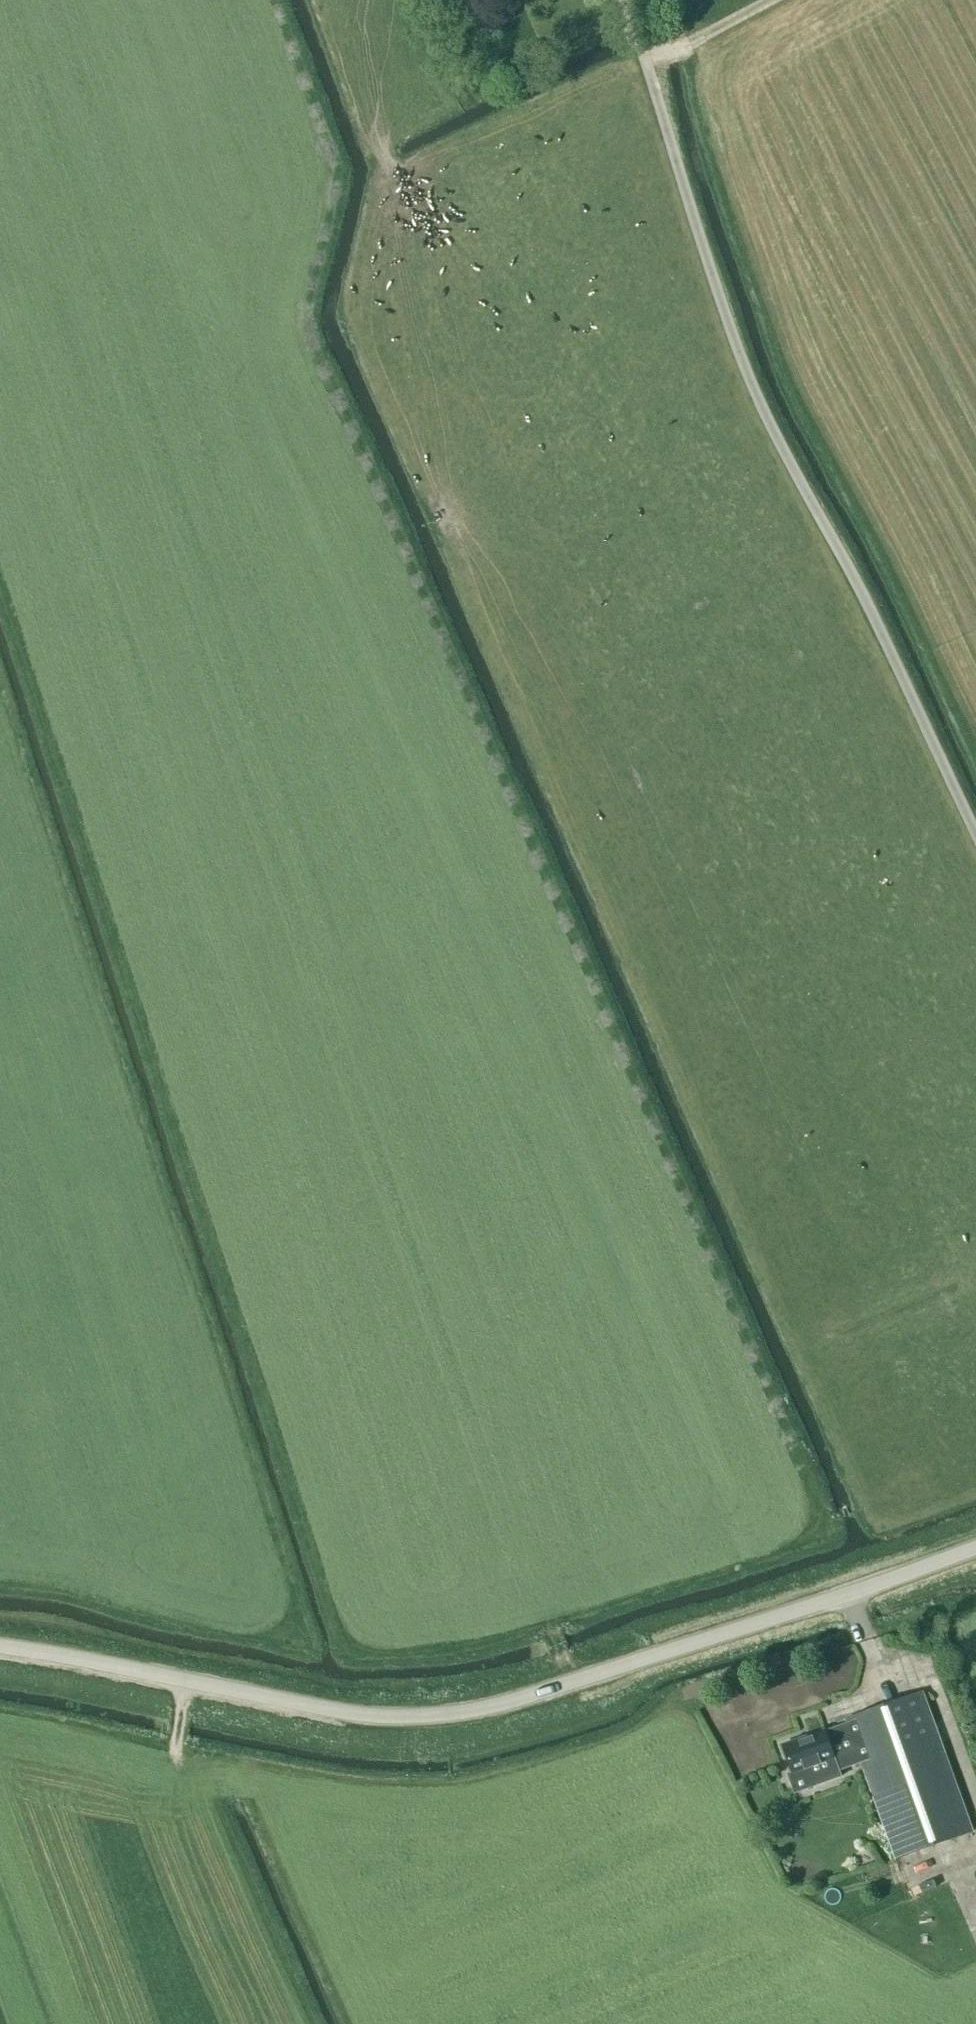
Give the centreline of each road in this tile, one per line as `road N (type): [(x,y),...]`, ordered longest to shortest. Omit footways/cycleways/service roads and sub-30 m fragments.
road 1 (tertiary): [(0,1647),(322,1709),(444,1715),(545,1692),(975,1549)]
road 2 (unclassified): [(975,807),(905,651),(765,389),(659,47)]

